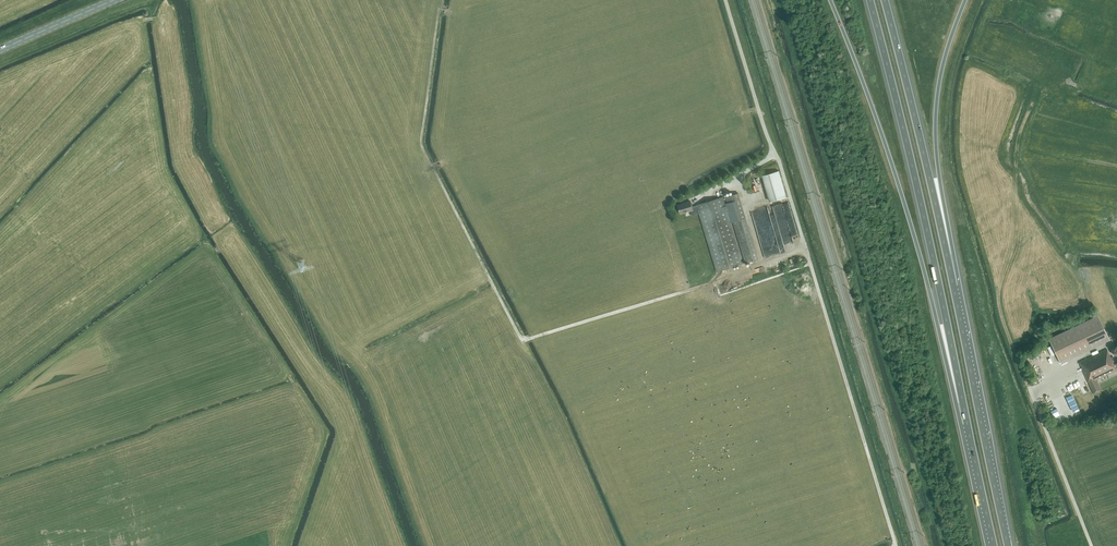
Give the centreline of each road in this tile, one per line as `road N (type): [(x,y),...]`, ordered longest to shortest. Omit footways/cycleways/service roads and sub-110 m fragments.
road 1 (track): [(450,12),(438,17),(422,146),(523,340),(715,282)]
road 2 (motorway): [(830,0),(900,187),(974,458)]
road 3 (motorway): [(871,0),(974,458)]
road 4 (motorway): [(959,311),(885,0)]
road 5 (motorway): [(959,311),(935,136),(943,64),(965,0)]
road 6 (motorway): [(1009,545),(959,311)]
road 7 (track): [(1031,390),(999,306),(1016,234),(1017,162)]
road 8 (unclassified): [(1091,545),(1031,390)]
road 9 (primary): [(0,50),(114,0)]

